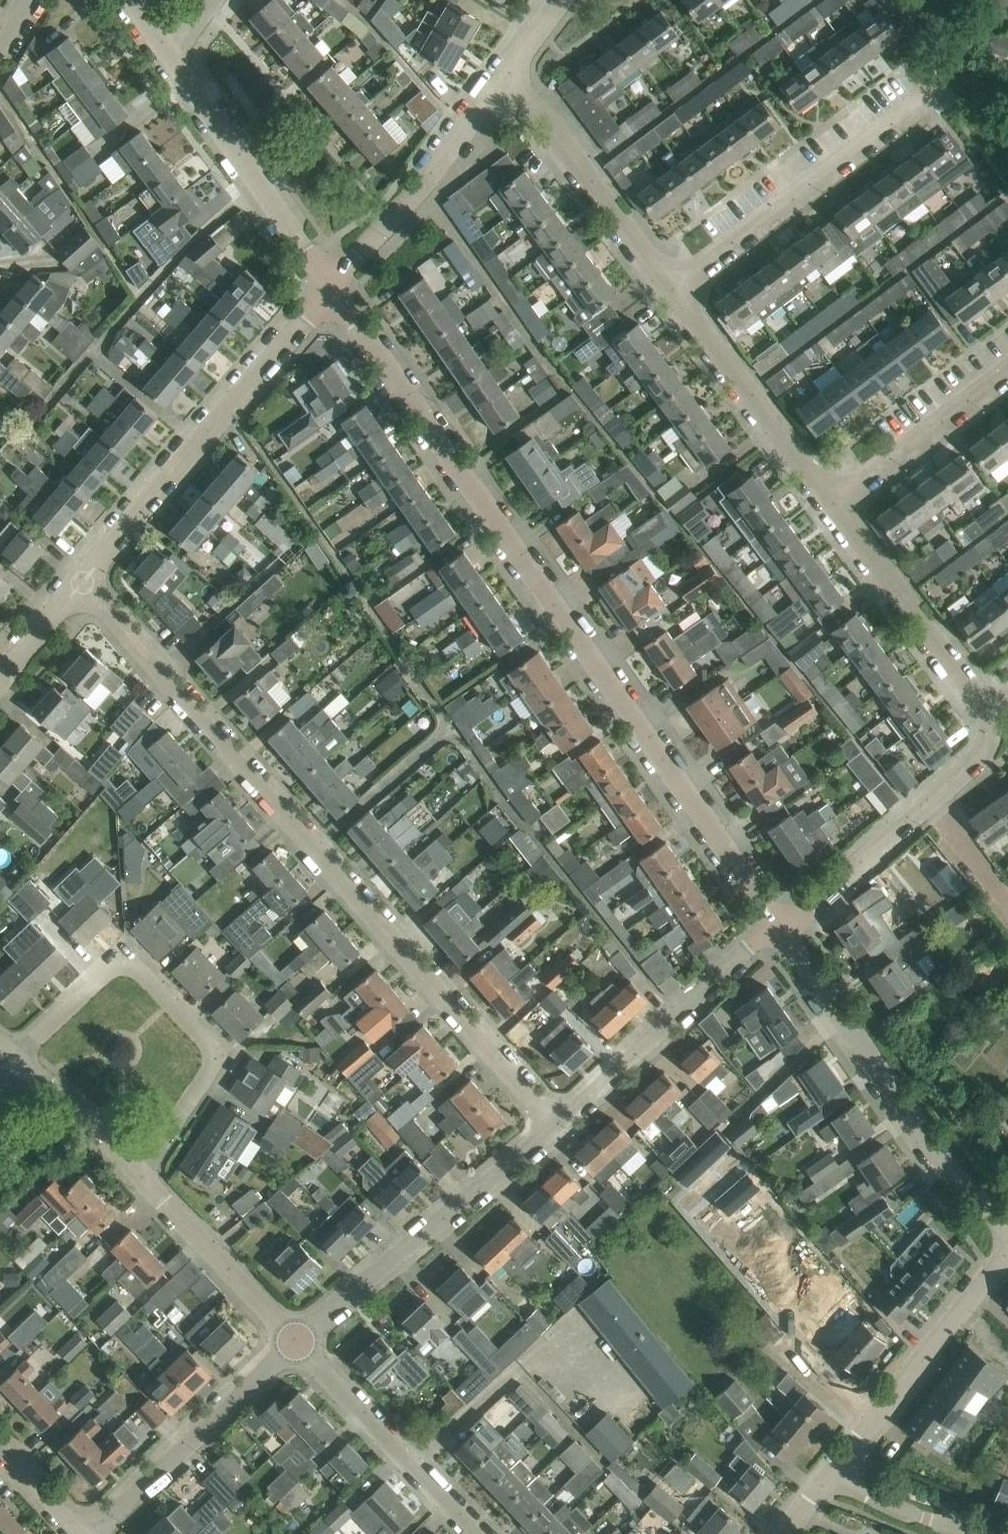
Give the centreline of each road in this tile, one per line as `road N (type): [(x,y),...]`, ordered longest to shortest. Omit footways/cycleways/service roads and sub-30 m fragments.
road 1 (residential): [(778,930),(329,288)]
road 2 (residential): [(556,1127),(78,581)]
road 3 (residential): [(146,1172),(223,1065),(226,1048),(149,959),(129,954),(110,963),(21,1056)]
road 4 (residential): [(78,581),(329,288)]
road 5 (residential): [(1007,1239),(778,930)]
road 6 (residential): [(665,291),(926,93),(904,64)]
road 7 (residential): [(296,1344),(556,1127)]
road 8 (residential): [(556,1127),(778,930)]
road 9 (unclassified): [(821,1479),(1007,1249)]
road 10 (residential): [(88,1533),(296,1344)]
road 11 (residential): [(329,288),(425,186),(503,76)]
road 12 (residential): [(329,288),(175,62)]
road 13 (residential): [(828,507),(665,291)]
road 14 (residential): [(665,291),(503,76)]
road 15 (residential): [(472,1533),(296,1344)]
road 16 (residential): [(983,713),(828,507)]
road 17 (residential): [(296,1344),(146,1172)]
road 18 (residential): [(828,507),(1007,367)]
road 19 (residential): [(778,930),(926,802)]
road 20 (residential): [(146,1172),(21,1056)]
road 21 (residential): [(977,1533),(821,1479)]
road 22 (residential): [(926,802),(1001,737),(983,713)]
road 23 (residential): [(0,678),(78,581)]
road 24 (residential): [(926,802),(1007,892)]
road 25 (residential): [(83,1533),(0,1445)]

